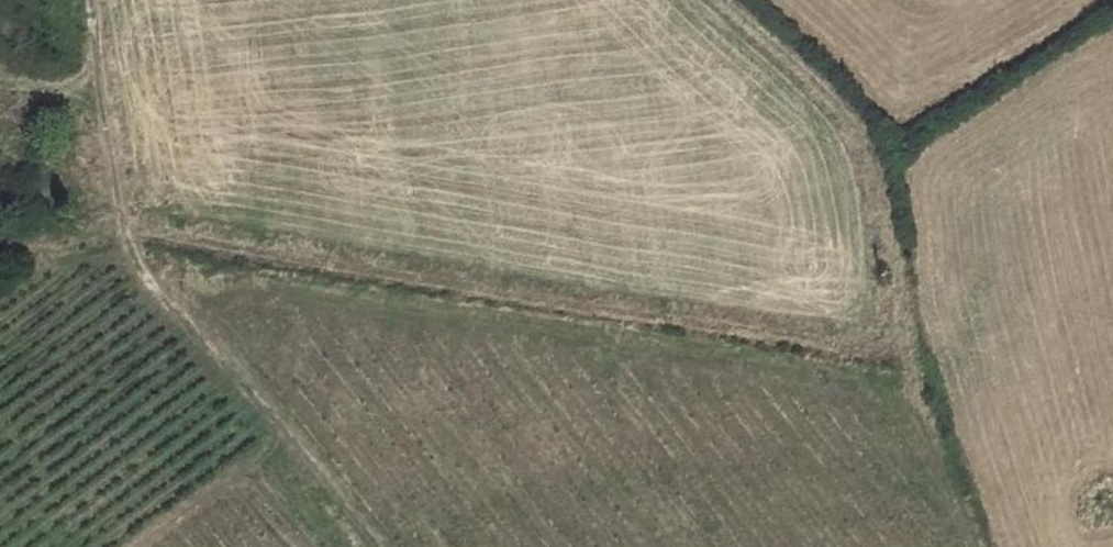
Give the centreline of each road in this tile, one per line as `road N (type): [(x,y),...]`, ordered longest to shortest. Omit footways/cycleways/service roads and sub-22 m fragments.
road 1 (track): [(91,0),(120,212),(137,260),(384,546)]

